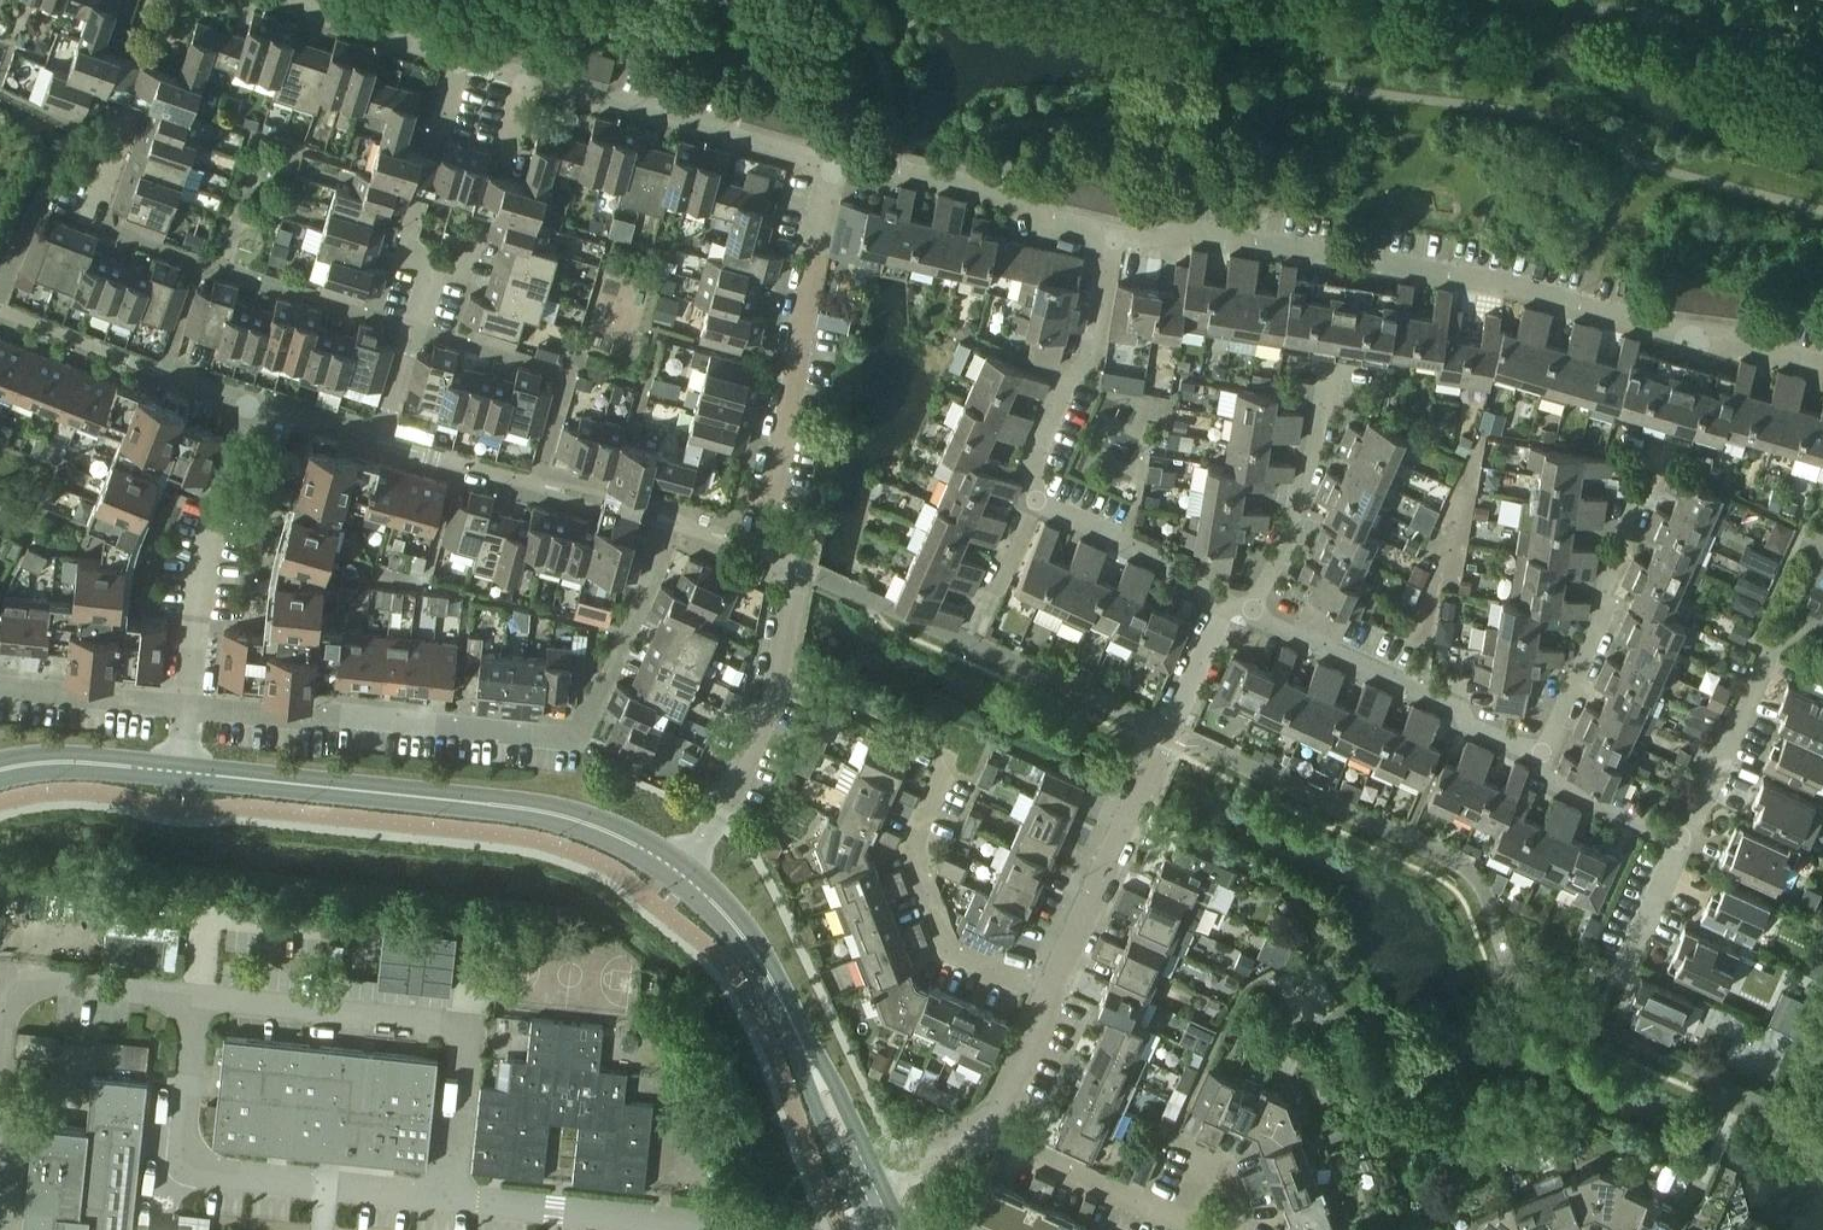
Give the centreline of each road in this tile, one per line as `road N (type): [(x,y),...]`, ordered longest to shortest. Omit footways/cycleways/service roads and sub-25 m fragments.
road 1 (residential): [(666,543),(579,739),(187,708)]
road 2 (residential): [(414,330),(106,226),(98,200),(157,0)]
road 3 (tertiary): [(679,872),(566,817),(182,773)]
road 4 (residential): [(1544,754),(1606,610),(1693,334)]
road 5 (residential): [(838,160),(763,522),(776,556),(797,567)]
road 6 (tertiary): [(871,1184),(755,952),(679,872)]
road 7 (residential): [(1345,257),(1501,280),(1693,334)]
road 8 (residential): [(679,872),(726,805),(761,729),(797,567)]
road 9 (residential): [(1544,754),(1255,607)]
road 10 (residential): [(528,76),(838,160)]
road 11 (residential): [(1051,997),(943,952),(909,860),(944,762)]
road 12 (residential): [(187,708),(203,557),(249,406)]
road 13 (residential): [(1035,503),(1032,453),(1091,340),(1111,226)]
road 14 (residential): [(1051,997),(1171,738)]
road 15 (residential): [(838,160),(1111,226)]
road 16 (residential): [(541,485),(571,375),(414,330)]
road 17 (residential): [(249,406),(0,314)]
road 18 (residential): [(1329,361),(1312,466),(1255,607)]
road 19 (residential): [(463,56),(405,249),(433,274)]
road 20 (residential): [(1111,226),(1158,237),(1194,229),(1345,257)]
road 21 (residential): [(433,274),(470,266),(528,76)]
road 22 (residential): [(1199,1229),(988,1136)]
road 23 (residential): [(1230,597),(1035,503)]
road 24 (residential): [(1682,839),(1765,667)]
road 25 (residential): [(187,708),(0,689)]
road 26 (residential): [(285,0),(463,56)]
road 27 (tertiary): [(182,773),(85,762),(0,772)]
road 28 (residential): [(1682,839),(1550,778),(1544,754)]
road 29 (residential): [(1171,738),(1230,597)]
road 30 (residential): [(988,1136),(1051,997)]
road 31 (residential): [(1619,977),(1682,839)]
road 32 (residential): [(972,632),(1035,503)]
road 33 (residential): [(1693,334),(1822,371)]
road 34 (residential): [(378,436),(249,406)]
road 35 (residential): [(871,1184),(988,1136)]

